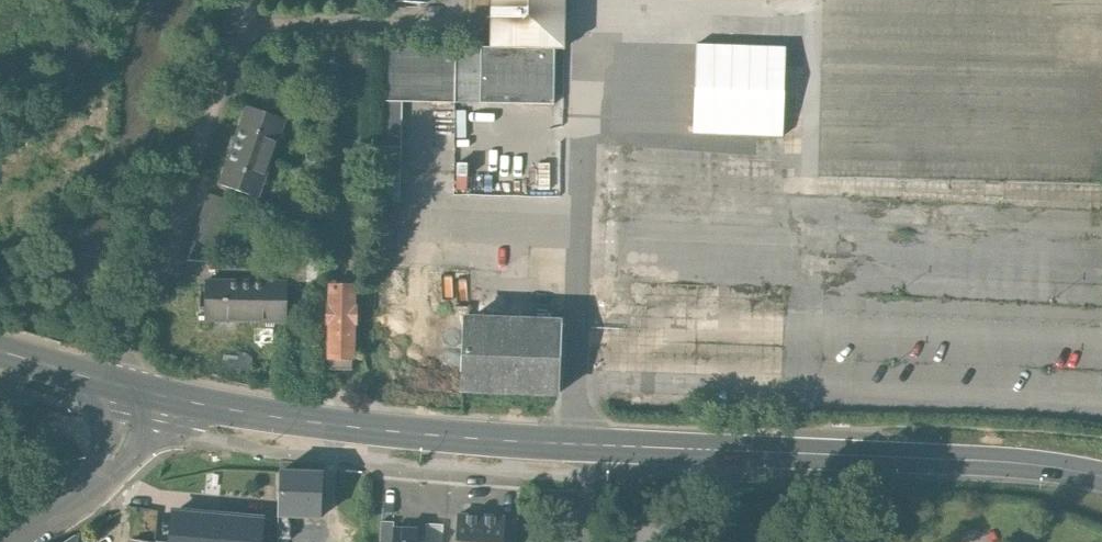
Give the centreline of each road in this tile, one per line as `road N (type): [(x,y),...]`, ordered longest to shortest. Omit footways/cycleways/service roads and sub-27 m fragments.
road 1 (secondary): [(1101,477),(982,461),(446,436),(289,419),(139,390)]
road 2 (unclassified): [(139,390),(105,470),(7,541)]
road 3 (secondary): [(139,390),(0,351)]

